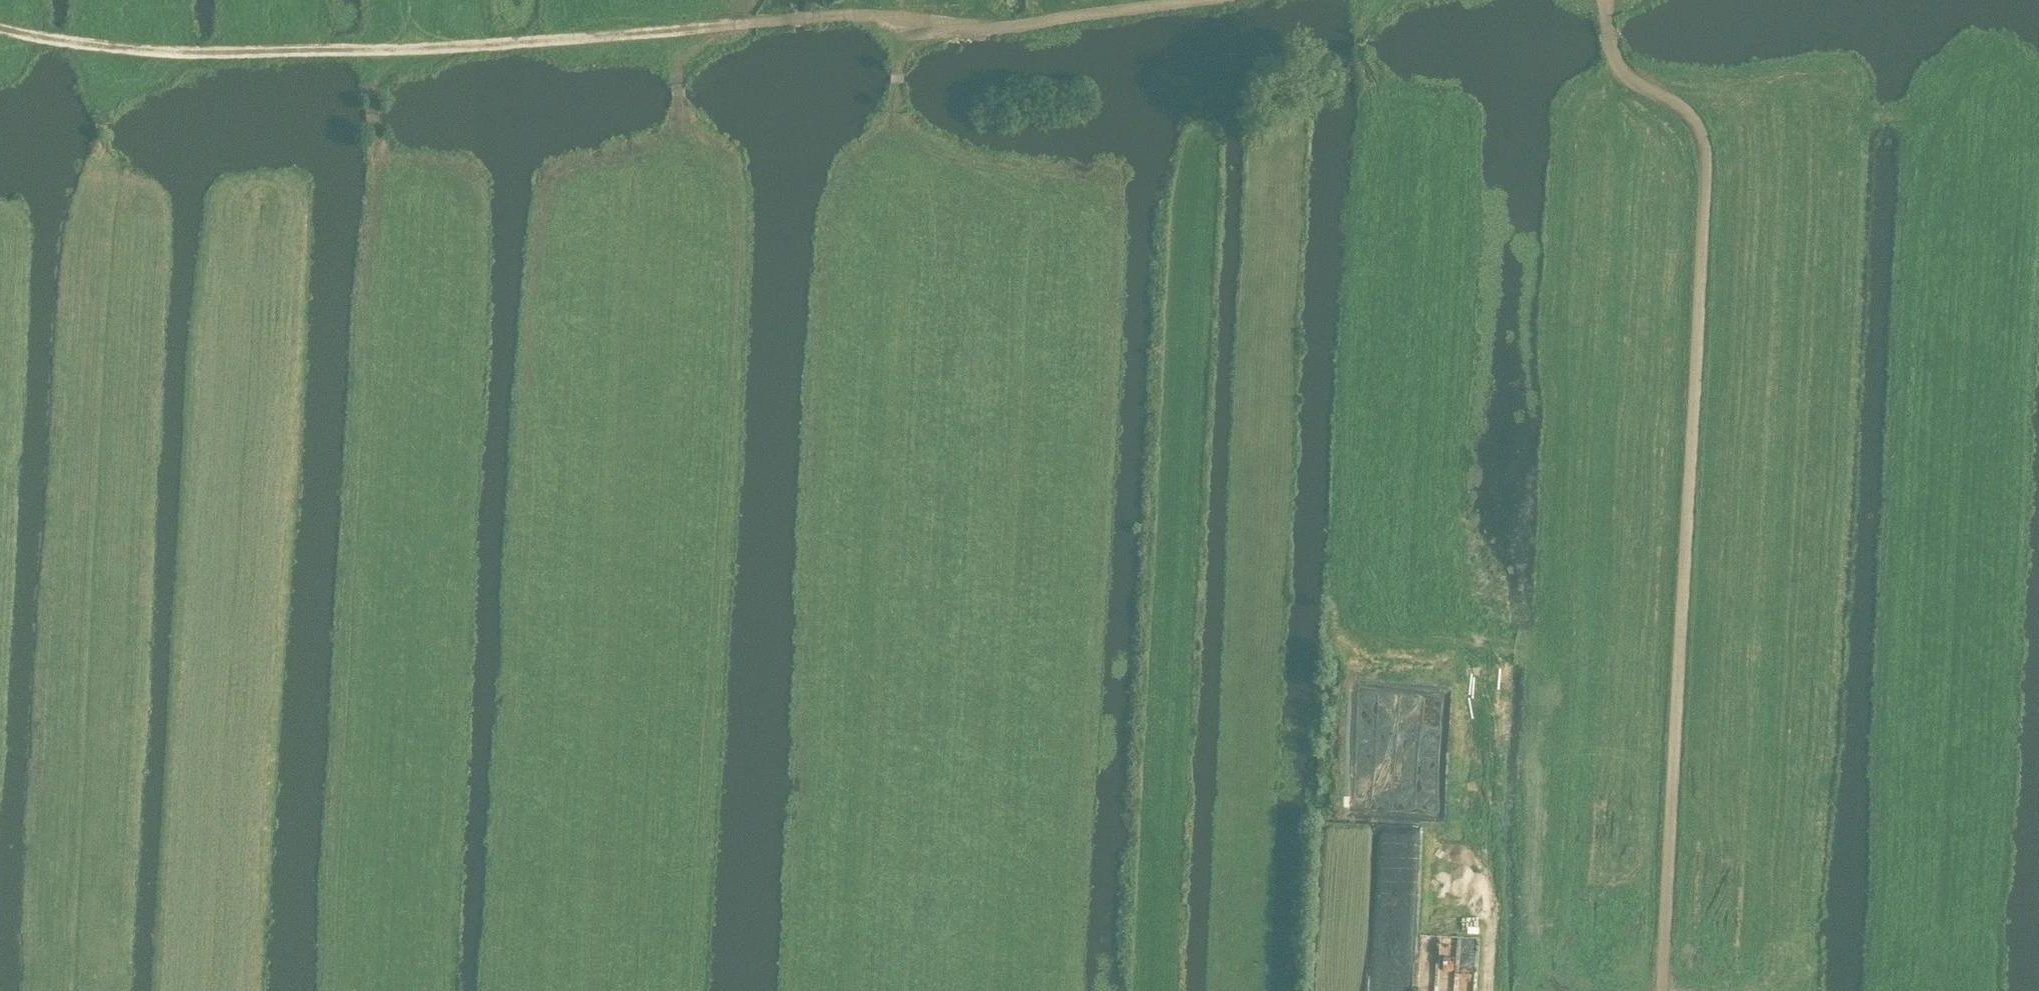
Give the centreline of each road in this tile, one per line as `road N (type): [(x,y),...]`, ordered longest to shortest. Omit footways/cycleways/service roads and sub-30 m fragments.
road 1 (track): [(0,19),(166,46),(473,40),(842,17),(997,30),(1197,0)]
road 2 (track): [(1655,990),(1706,140),(1690,115),(1617,65),(1606,0)]

